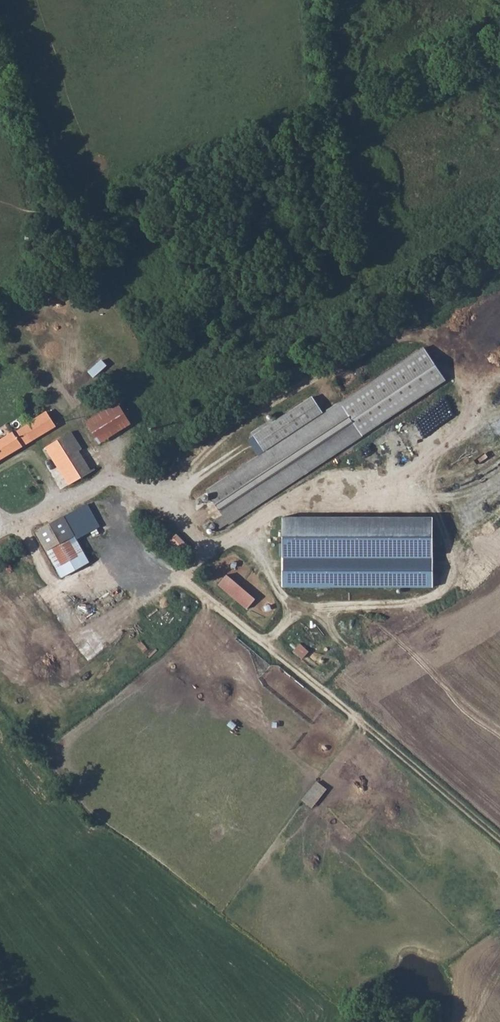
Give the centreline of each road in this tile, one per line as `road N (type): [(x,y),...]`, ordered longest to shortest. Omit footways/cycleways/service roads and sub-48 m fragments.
road 1 (track): [(22,527),(55,583),(123,548),(153,555),(499,843)]
road 2 (track): [(499,237),(1,532)]

